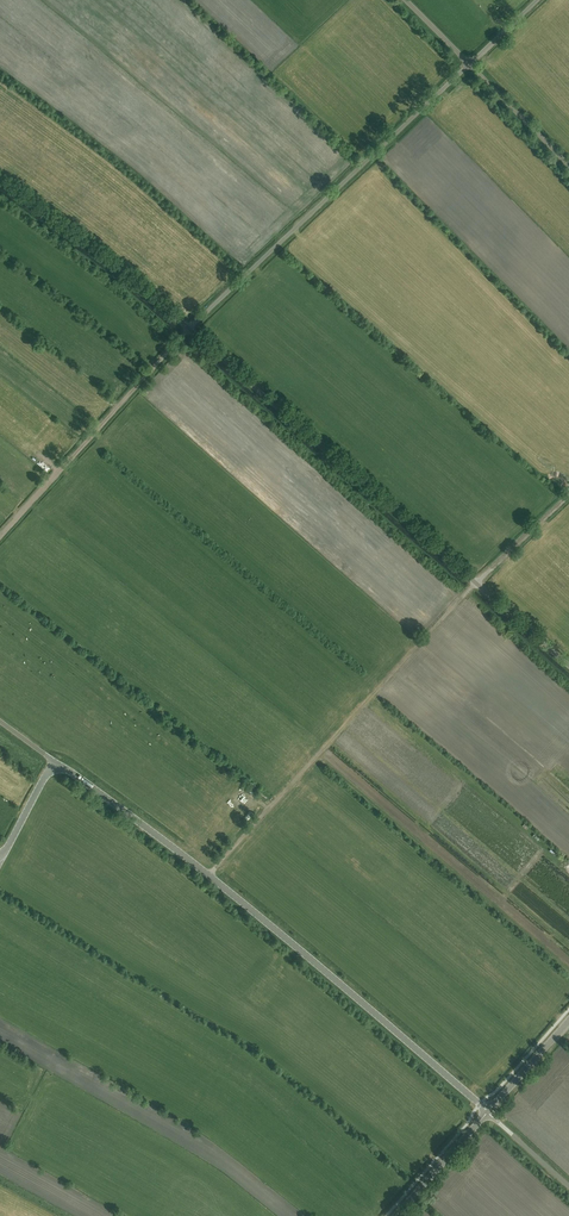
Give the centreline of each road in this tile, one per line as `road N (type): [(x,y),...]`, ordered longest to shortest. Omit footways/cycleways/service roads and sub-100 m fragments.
road 1 (unclassified): [(488,1112),(209,875),(55,761)]
road 2 (track): [(209,875),(462,597),(568,493)]
road 3 (unclassified): [(568,664),(192,328)]
road 4 (unclassified): [(192,328),(469,63)]
road 5 (track): [(192,328),(0,535)]
road 6 (unclassified): [(192,328),(0,180)]
road 7 (unclassified): [(568,164),(469,63)]
road 8 (tertiary): [(396,1215),(488,1112)]
road 9 (tertiary): [(488,1112),(568,1021)]

